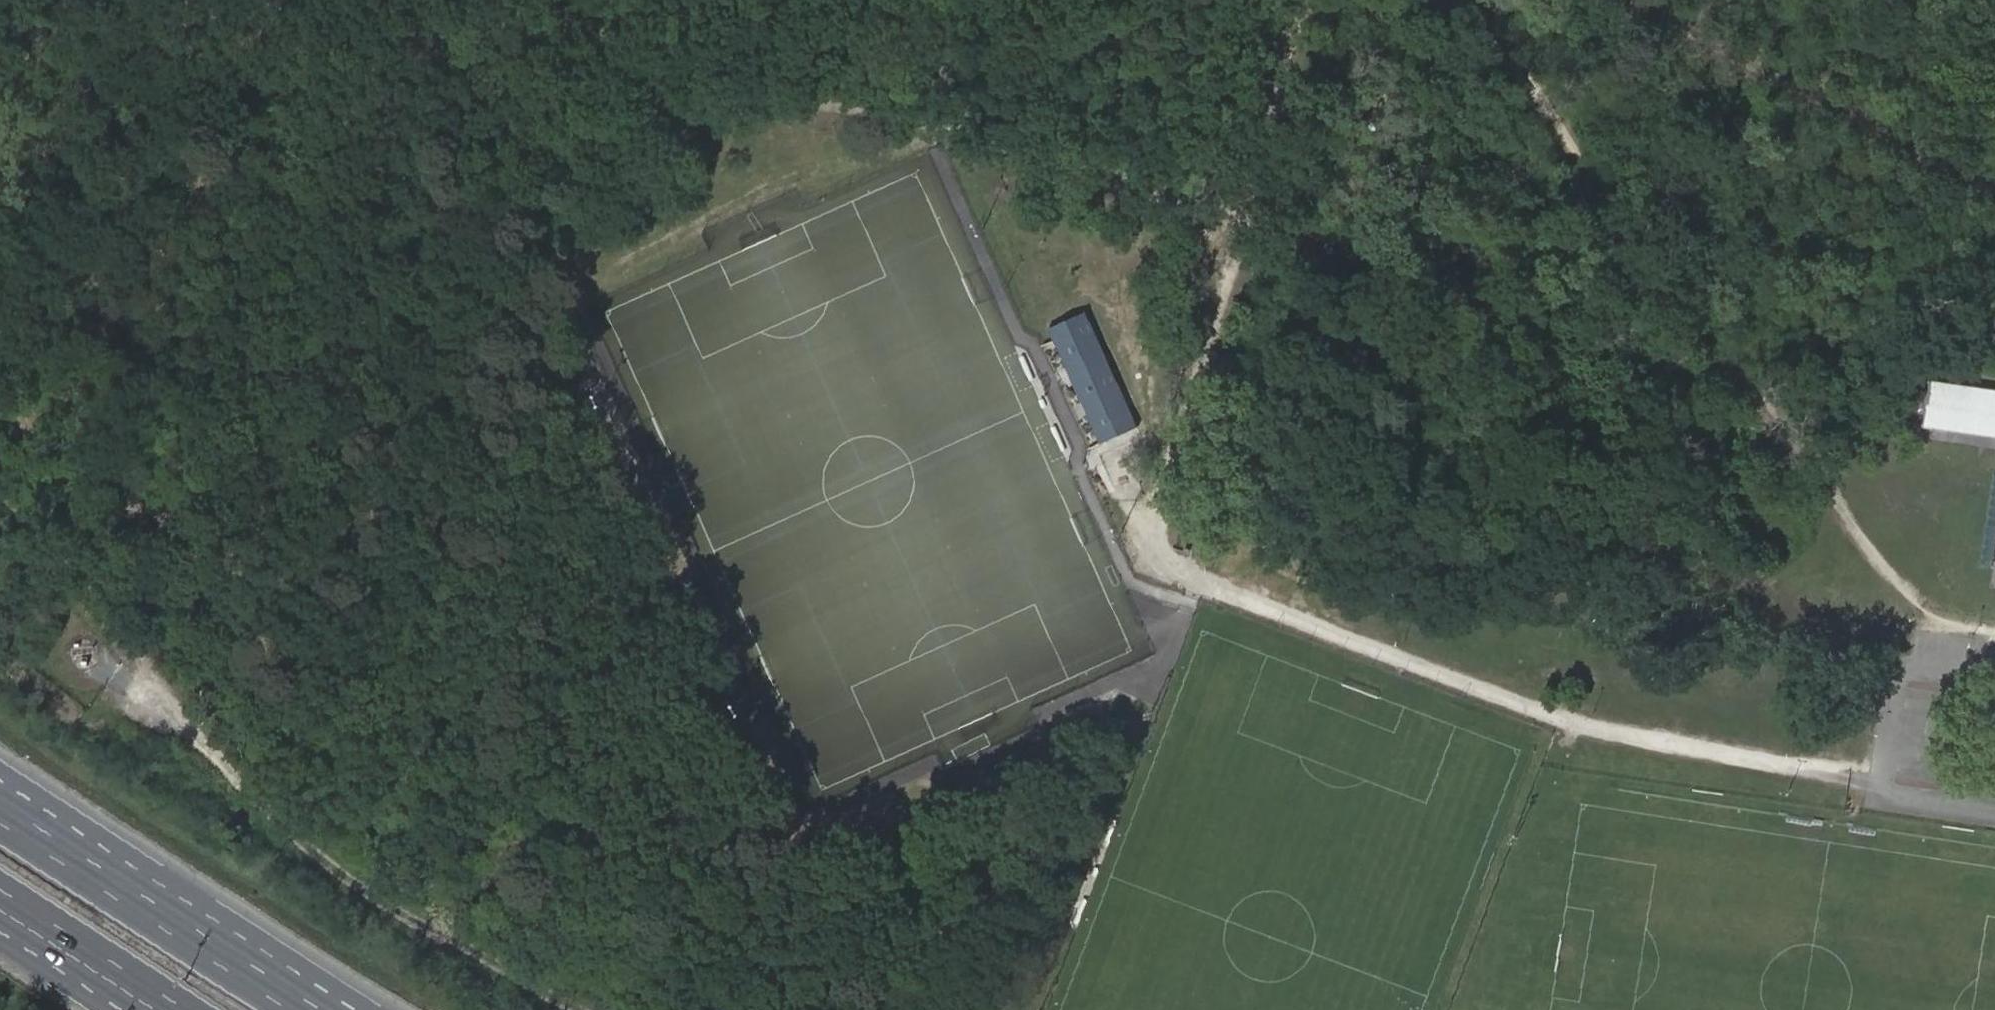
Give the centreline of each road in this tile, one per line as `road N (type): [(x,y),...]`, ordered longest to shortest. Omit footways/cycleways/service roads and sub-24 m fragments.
road 1 (track): [(586,1009),(375,894),(237,788),(116,613),(0,493)]
road 2 (track): [(1636,0),(1994,193)]
road 3 (motorway): [(305,1009),(0,812)]
road 4 (motorway): [(0,898),(173,1009)]

